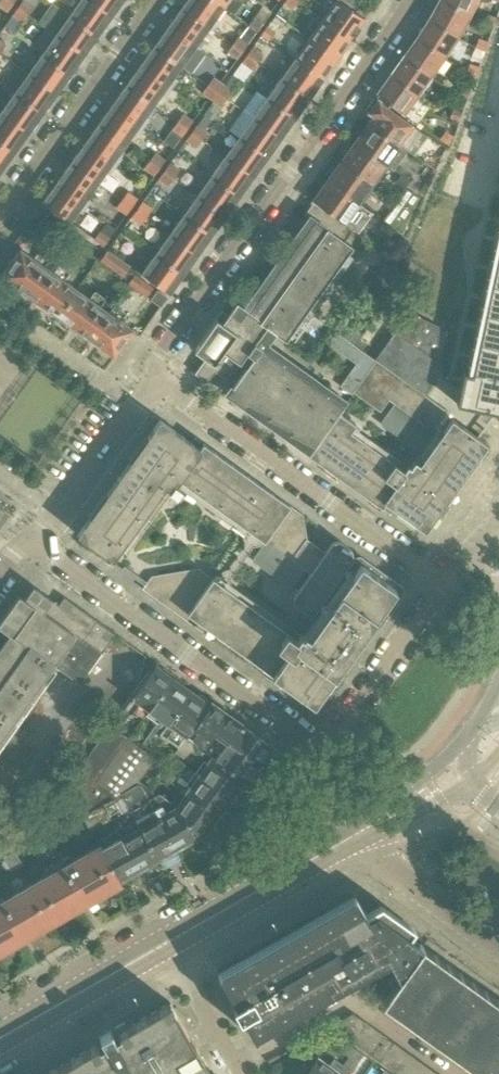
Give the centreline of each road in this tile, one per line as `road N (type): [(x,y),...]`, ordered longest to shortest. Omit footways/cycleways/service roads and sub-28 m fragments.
road 1 (residential): [(409,0),(150,370)]
road 2 (residential): [(443,580),(150,370)]
road 3 (residential): [(29,542),(294,732)]
road 4 (residential): [(0,227),(159,0)]
road 5 (residential): [(150,370),(135,409),(43,536),(29,542)]
road 6 (residential): [(323,753),(443,580)]
road 7 (residential): [(294,732),(214,853),(267,885)]
road 8 (tertiary): [(0,1038),(166,943)]
road 9 (residential): [(356,835),(498,949)]
road 10 (residential): [(243,1073),(166,943)]

